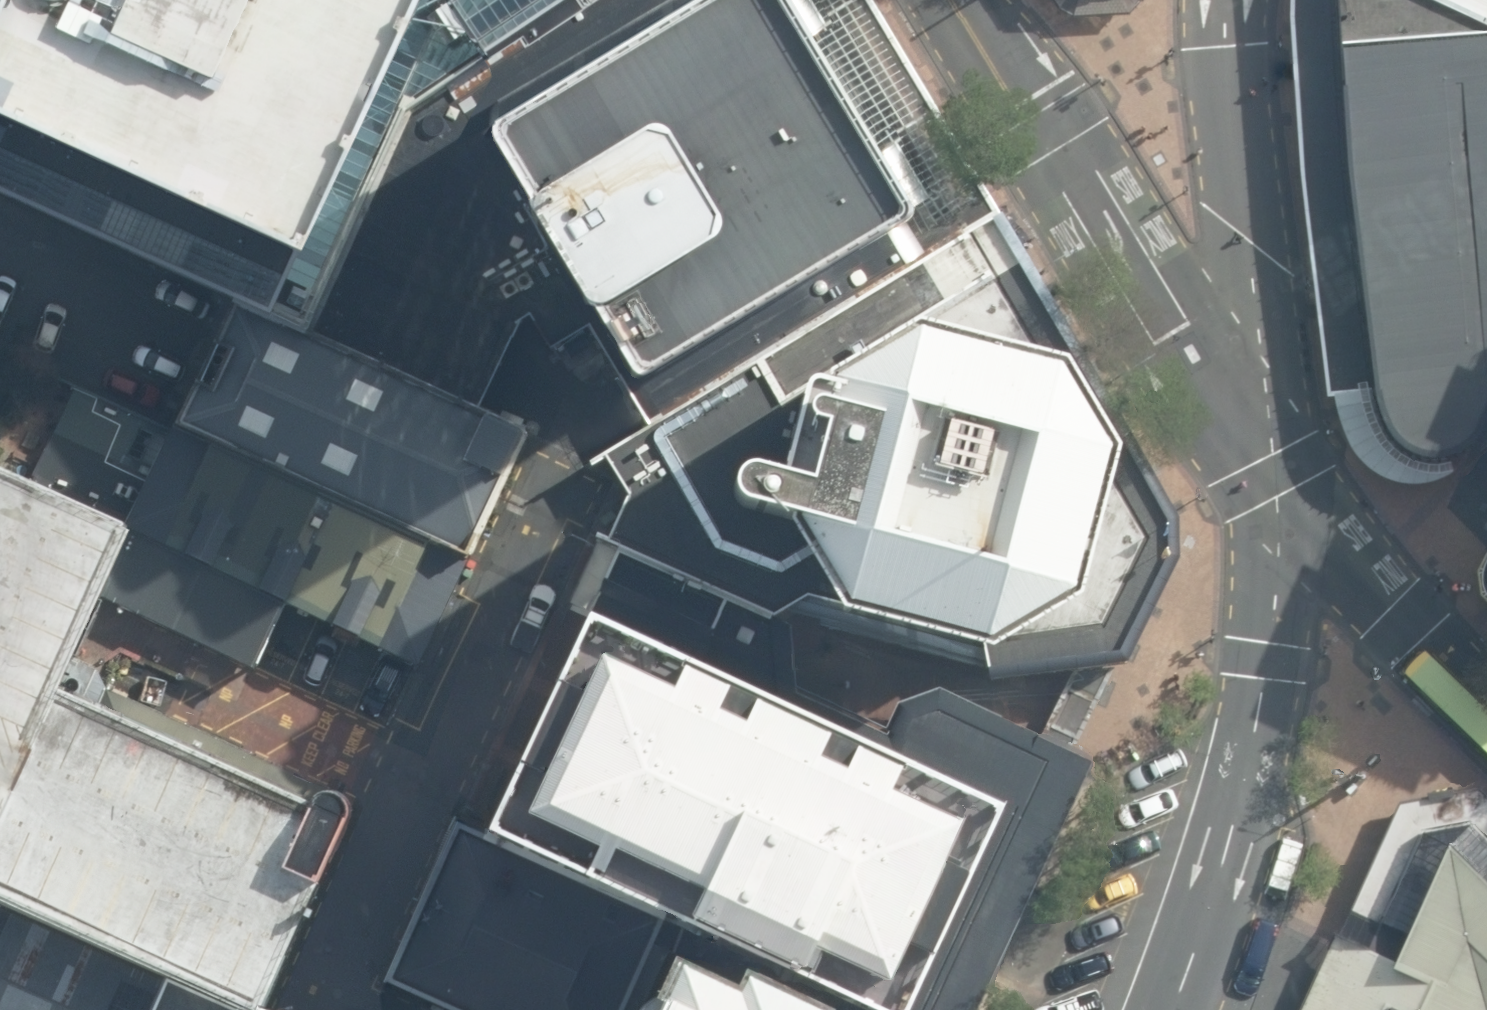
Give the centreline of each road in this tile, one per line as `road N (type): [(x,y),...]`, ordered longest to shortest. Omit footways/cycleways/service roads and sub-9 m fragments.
road 1 (secondary): [(1278,473),(1266,699),(1225,867),(1174,1009)]
road 2 (secondary): [(1233,0),(1278,473)]
road 3 (tertiary): [(1018,95),(1172,337),(1278,473)]
road 4 (tertiary): [(1278,473),(1406,624),(1486,703)]

